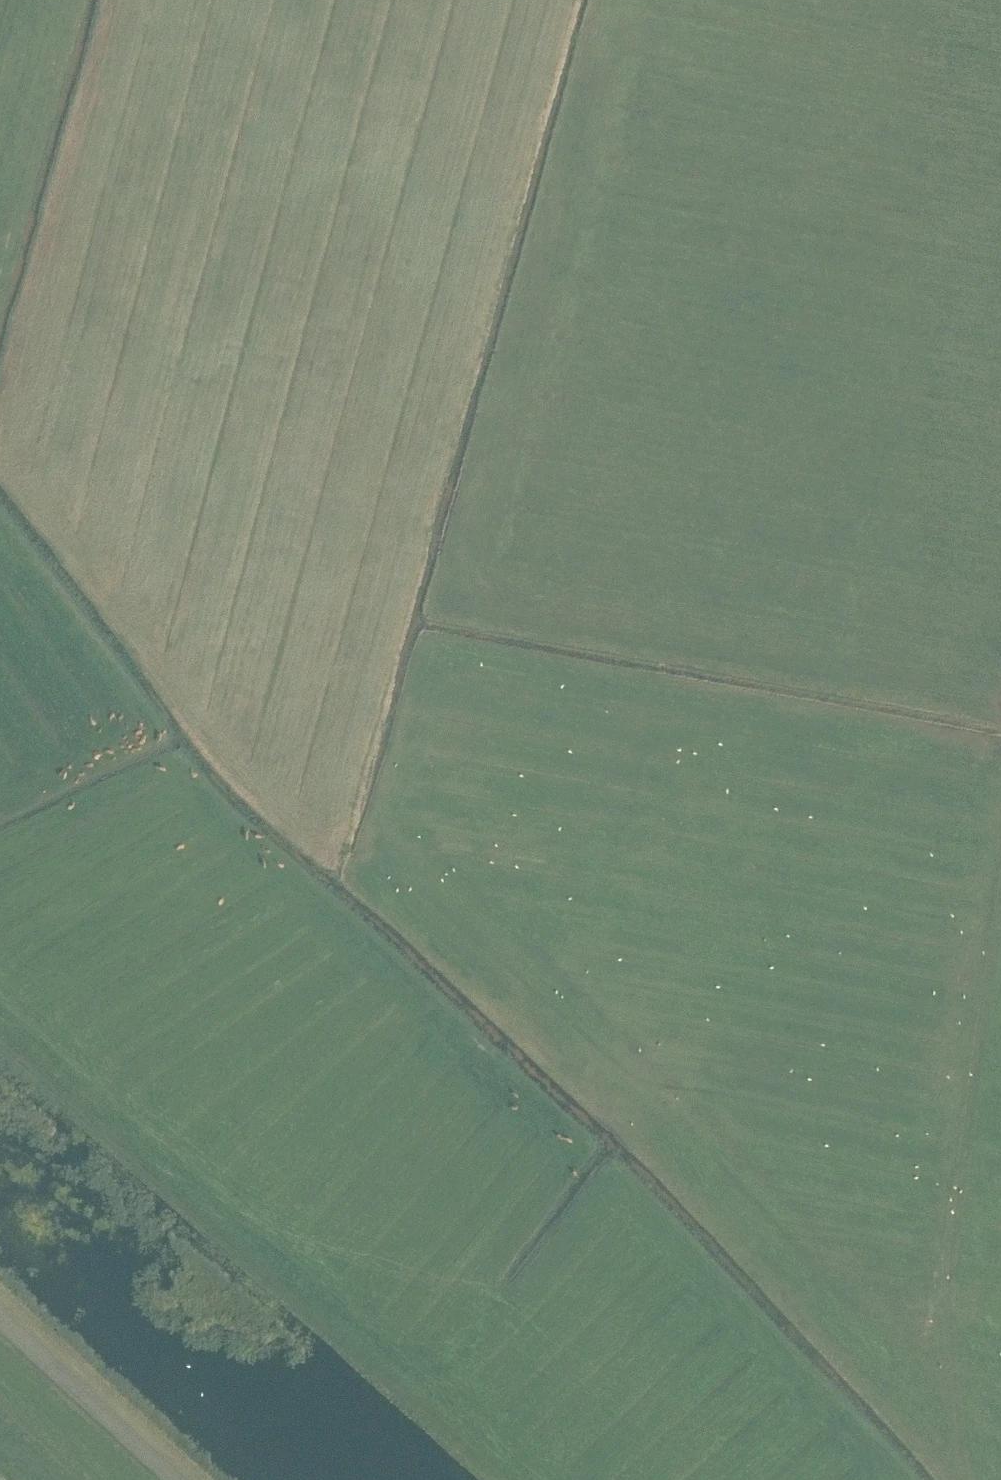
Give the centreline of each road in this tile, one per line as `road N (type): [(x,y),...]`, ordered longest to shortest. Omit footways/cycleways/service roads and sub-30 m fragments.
road 1 (tertiary): [(176,1479),(0,1318)]

